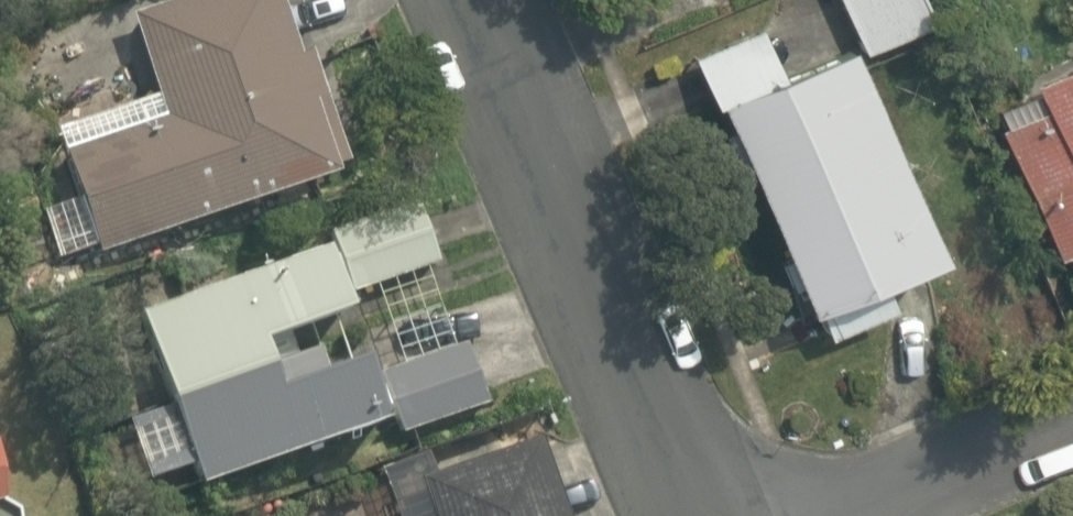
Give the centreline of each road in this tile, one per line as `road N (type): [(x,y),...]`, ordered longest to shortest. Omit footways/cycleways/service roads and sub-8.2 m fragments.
road 1 (residential): [(701,515),(483,0)]
road 2 (residential): [(1072,438),(881,515)]

